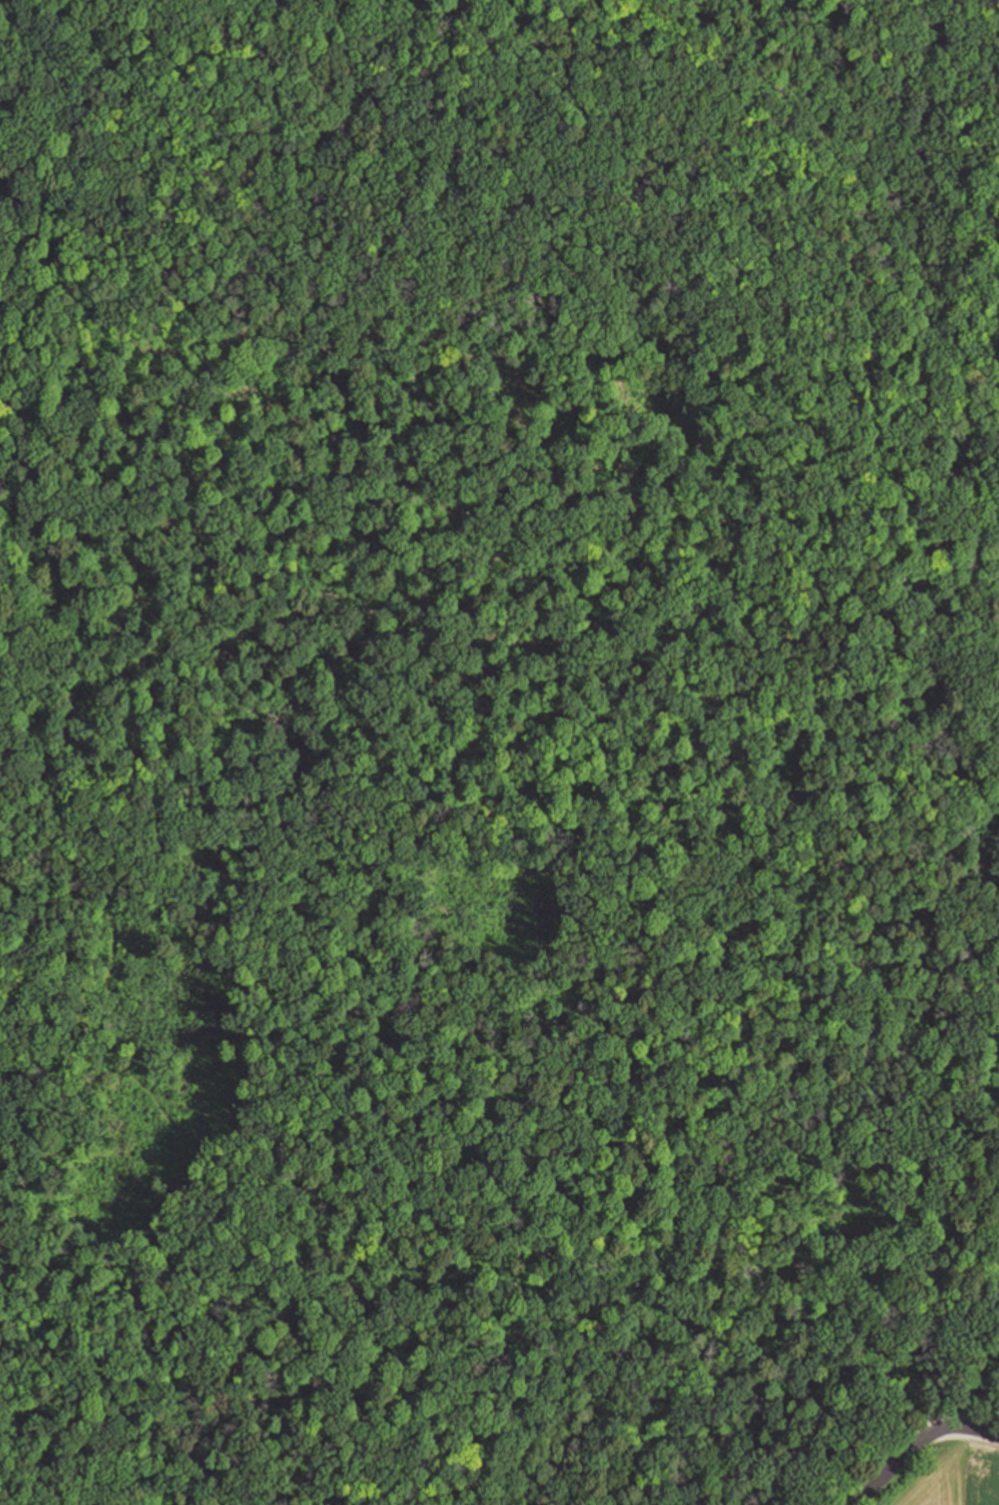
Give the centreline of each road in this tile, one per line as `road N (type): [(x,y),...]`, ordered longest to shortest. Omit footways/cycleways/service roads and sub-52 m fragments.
road 1 (residential): [(860,1504),(938,1431),(998,1436)]

